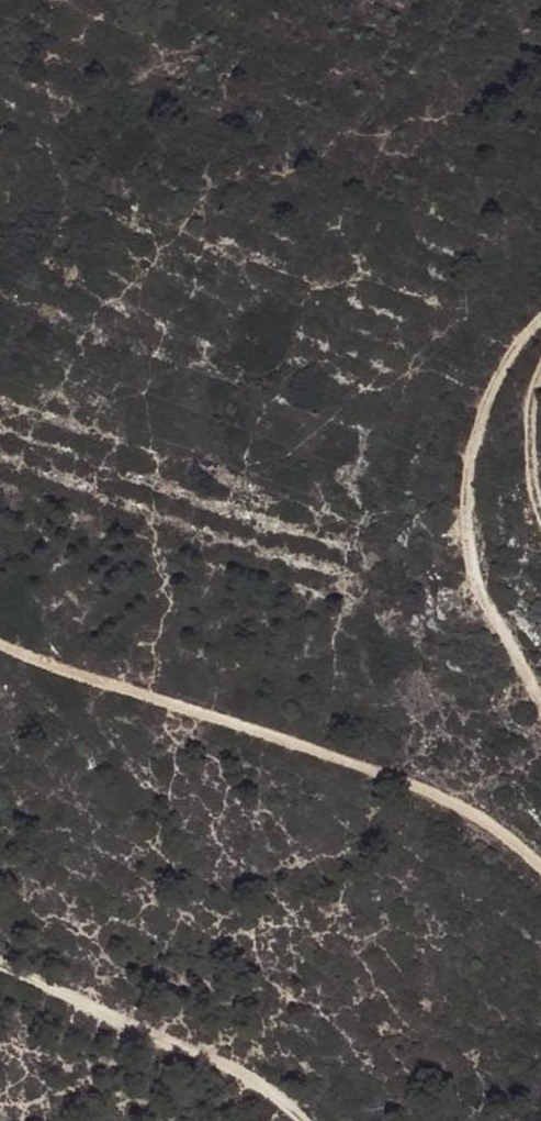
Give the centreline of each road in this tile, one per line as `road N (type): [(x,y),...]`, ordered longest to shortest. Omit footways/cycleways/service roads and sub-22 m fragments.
road 1 (track): [(540,869),(485,817),(0,640)]
road 2 (track): [(540,704),(465,547),(465,499),(475,436),(506,359),(540,317)]
road 3 (track): [(0,973),(232,1066),(304,1120)]

